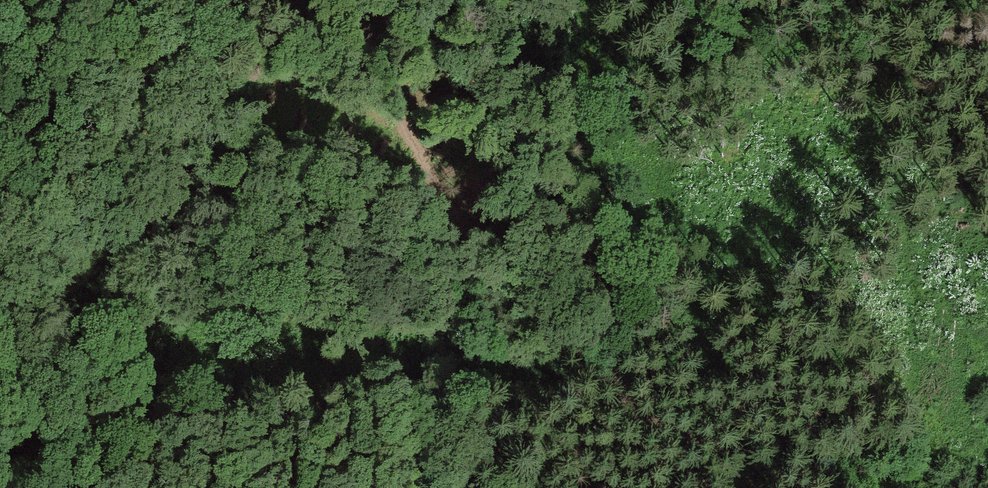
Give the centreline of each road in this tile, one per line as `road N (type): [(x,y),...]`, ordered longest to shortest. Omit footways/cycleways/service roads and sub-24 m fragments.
road 1 (track): [(350,0),(448,197),(488,258),(555,331),(675,434),(707,226),(690,0)]
road 2 (track): [(143,487),(137,310),(177,0)]
road 3 (track): [(675,434),(721,458),(824,487)]

